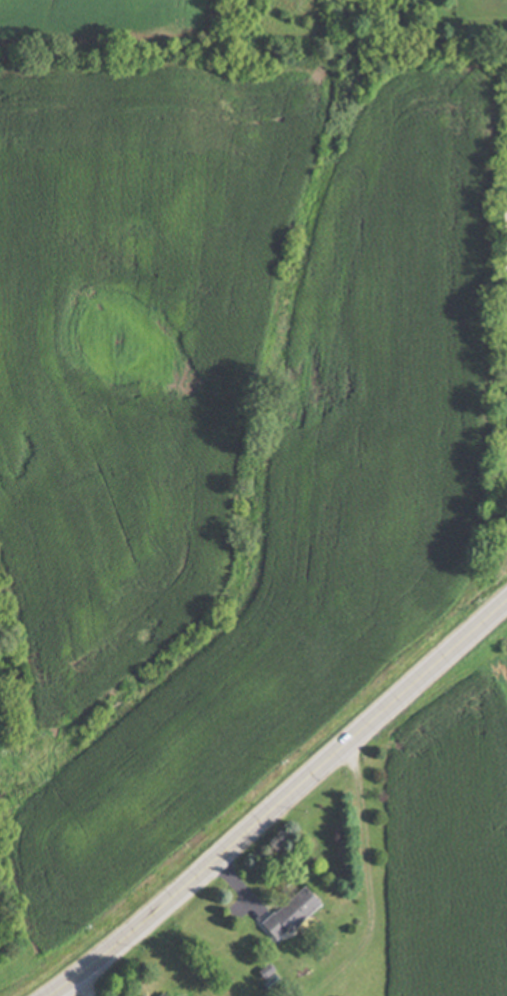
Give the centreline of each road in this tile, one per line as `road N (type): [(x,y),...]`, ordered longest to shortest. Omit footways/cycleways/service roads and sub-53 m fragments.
road 1 (primary): [(48,995),(506,600)]

